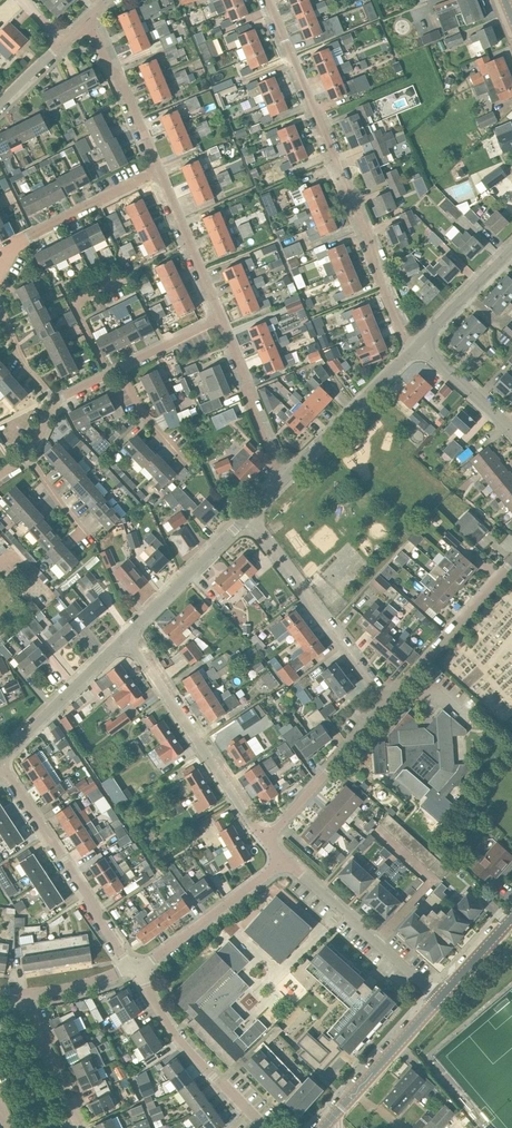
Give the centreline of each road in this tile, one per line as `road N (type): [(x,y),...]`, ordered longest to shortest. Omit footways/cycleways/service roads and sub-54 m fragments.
road 1 (residential): [(268,0),(403,332),(419,346)]
road 2 (residential): [(132,967),(0,759)]
road 3 (residential): [(266,839),(128,635)]
road 4 (residential): [(389,703),(246,516)]
road 5 (residential): [(266,1127),(179,1039),(132,967)]
road 6 (residential): [(285,857),(438,999)]
road 7 (residential): [(283,479),(419,346)]
road 8 (residential): [(0,269),(22,243),(159,170)]
road 9 (residential): [(132,967),(285,857)]
road 10 (residential): [(389,703),(511,564)]
road 11 (residential): [(266,839),(389,703)]
road 12 (residential): [(0,759),(128,635)]
road 13 (residential): [(283,479),(221,318)]
road 14 (secondary): [(323,1127),(438,999)]
road 15 (residential): [(159,170),(91,16)]
road 16 (residential): [(128,635),(246,516)]
road 17 (residential): [(221,318),(159,170)]
road 18 (residential): [(27,994),(83,1127)]
road 19 (residential): [(419,346),(511,252)]
road 20 (residential): [(511,433),(419,346)]
road 21 (unclassified): [(0,103),(91,16)]

